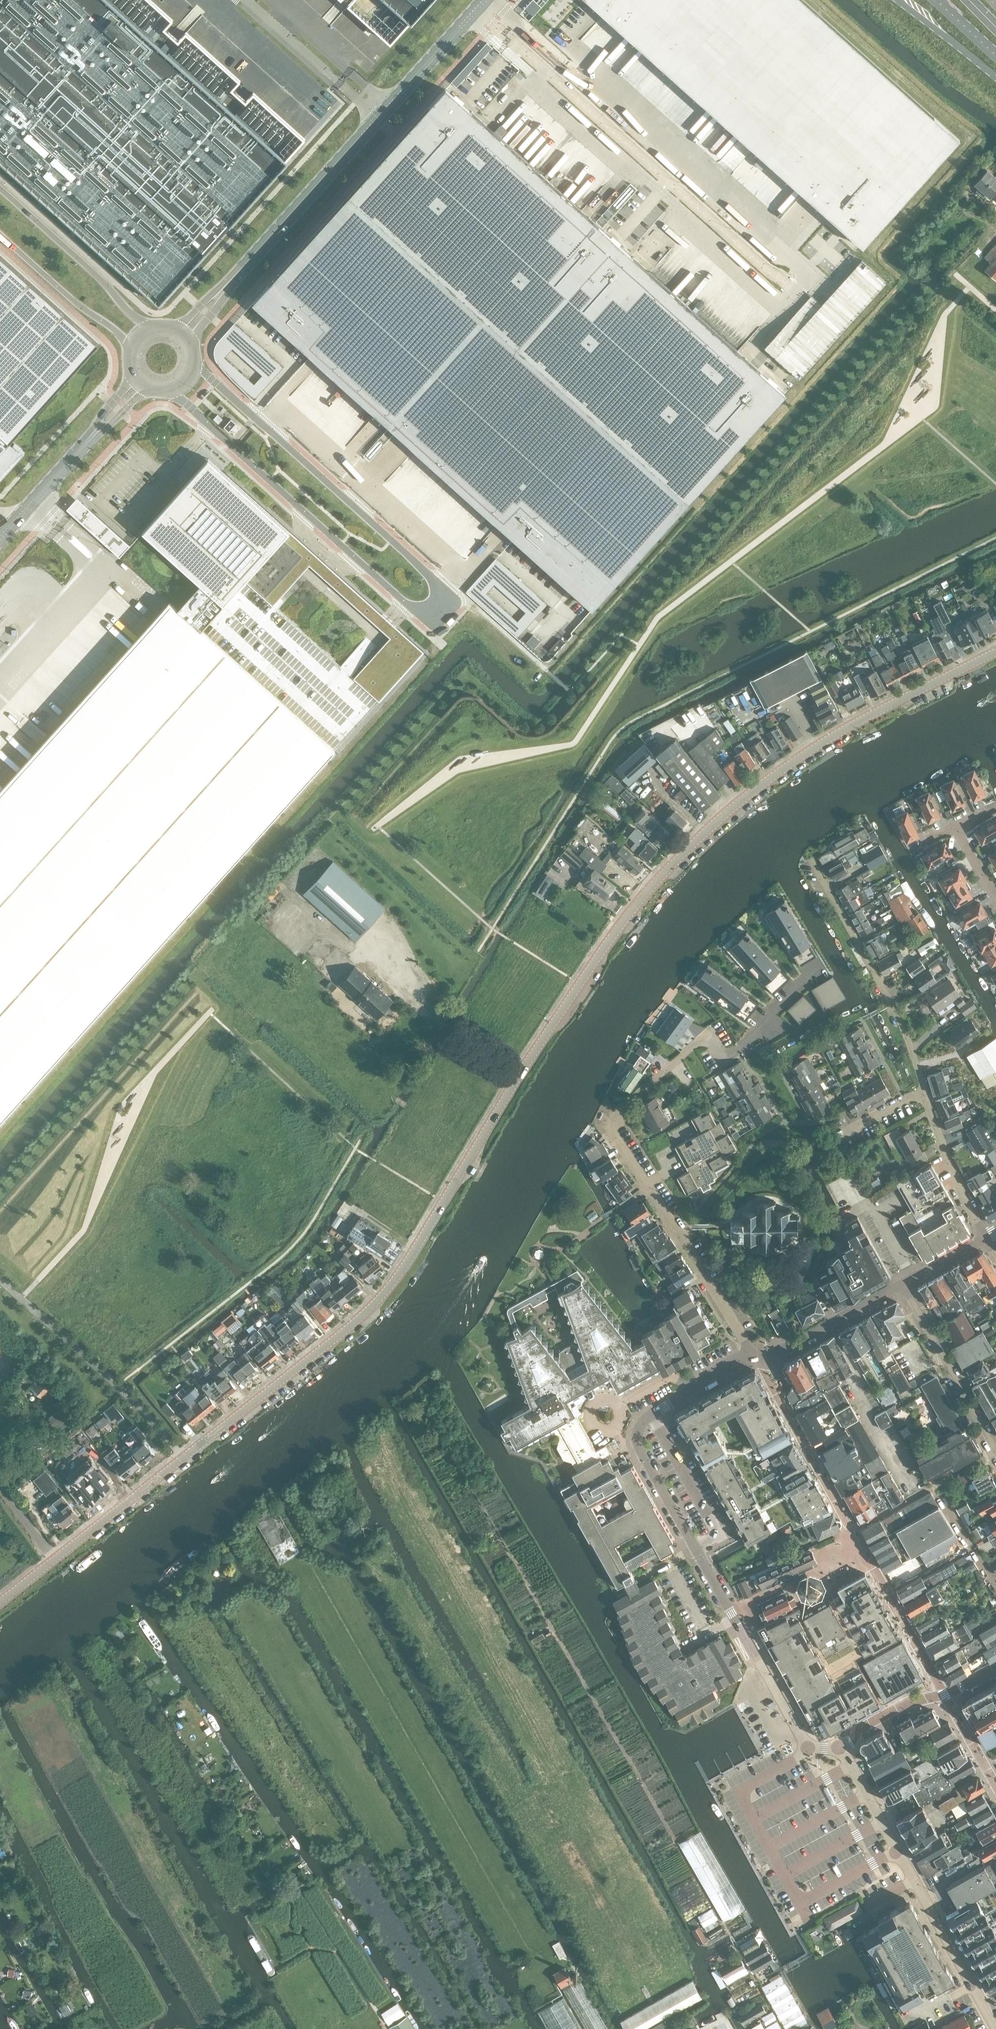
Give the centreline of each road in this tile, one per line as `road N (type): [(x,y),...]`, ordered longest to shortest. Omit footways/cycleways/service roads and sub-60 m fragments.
road 1 (tertiary): [(0,1602),(378,1302),(579,984),(700,836),(815,746),(995,652)]
road 2 (unclassified): [(162,390),(419,614),(442,589),(194,357)]
road 3 (residential): [(759,1357),(616,1143),(613,1125),(618,1110),(681,1054),(716,1034),(729,1052),(739,1047),(817,969)]
road 4 (secondary): [(484,0),(231,276)]
road 5 (residential): [(730,1614),(638,1459),(635,1434),(640,1420),(759,1357)]
road 6 (residential): [(841,1742),(995,2026)]
road 7 (residential): [(923,1092),(896,1012),(812,865)]
road 8 (trunk): [(148,327),(0,188)]
road 9 (residential): [(995,1457),(901,1285)]
road 10 (residential): [(730,1614),(814,1750),(841,1742)]
road 11 (trunk): [(0,235),(131,345)]
road 12 (residential): [(841,1742),(907,1705),(995,1670)]
road 13 (residential): [(759,1357),(901,1285)]
road 14 (residential): [(984,1237),(923,1092)]
road 15 (tertiary): [(94,435),(0,539)]
road 16 (residential): [(995,1591),(933,1483)]
road 17 (secondary): [(900,0),(995,75)]

